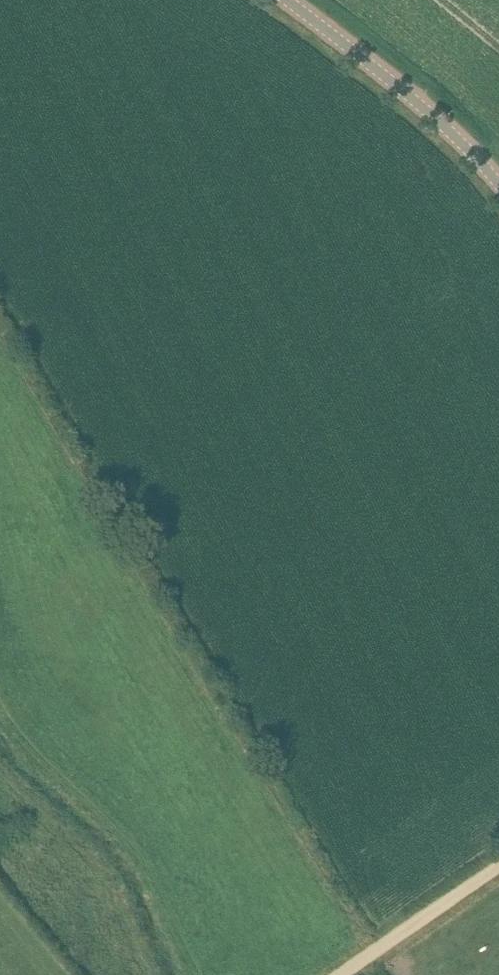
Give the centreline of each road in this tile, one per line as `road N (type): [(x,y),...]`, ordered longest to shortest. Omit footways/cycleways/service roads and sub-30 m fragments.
road 1 (unclassified): [(498,184),(438,119),(283,0)]
road 2 (track): [(498,869),(344,974)]

